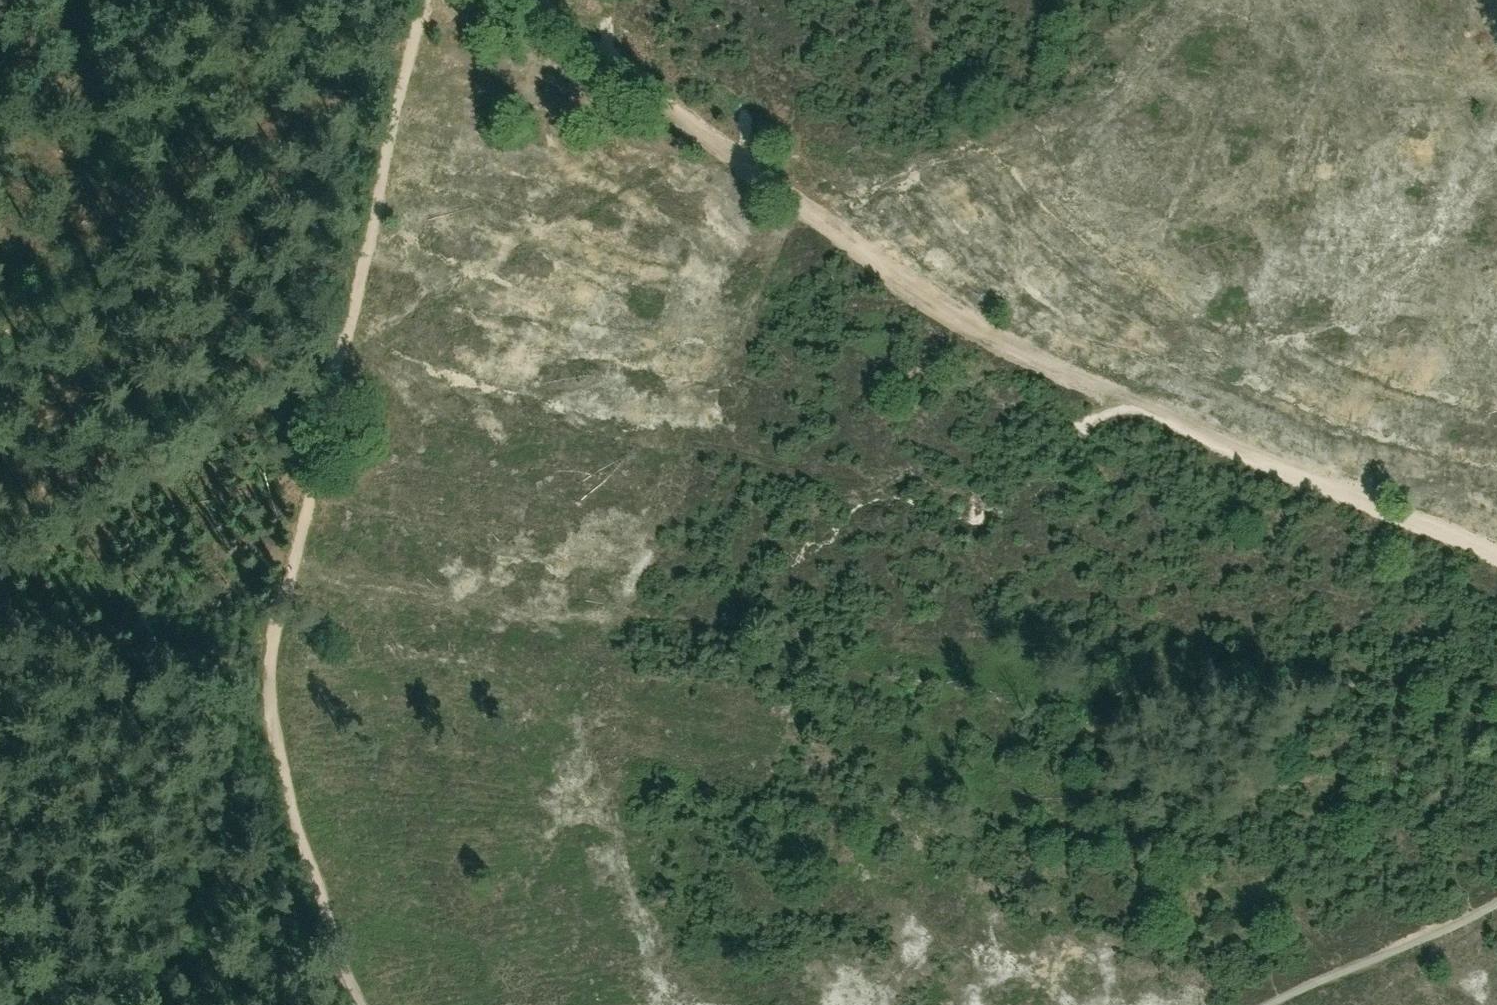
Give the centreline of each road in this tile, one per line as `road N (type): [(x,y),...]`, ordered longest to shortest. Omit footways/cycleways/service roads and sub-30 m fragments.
road 1 (track): [(1496,558),(980,336),(523,0)]
road 2 (track): [(0,135),(221,0)]

